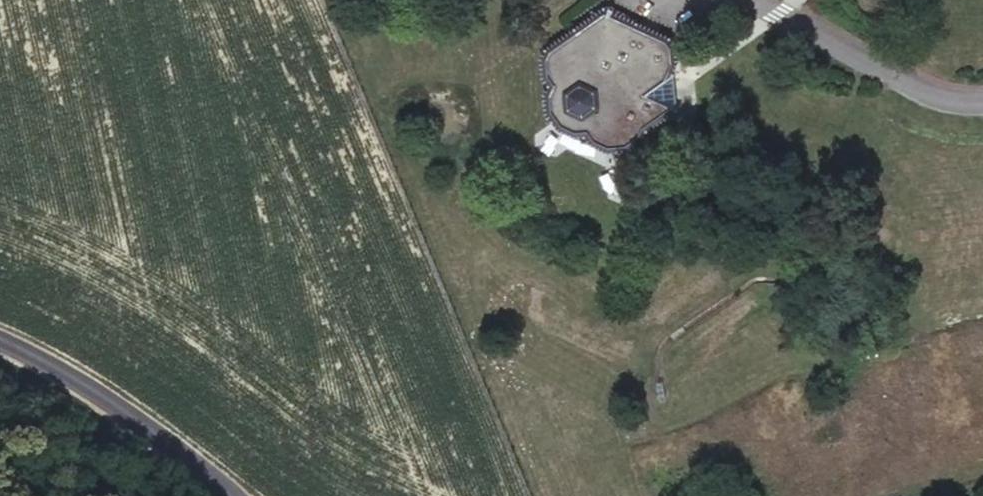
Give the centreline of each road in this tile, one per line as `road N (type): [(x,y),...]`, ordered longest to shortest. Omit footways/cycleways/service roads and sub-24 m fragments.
road 1 (residential): [(0,345),(101,396),(228,495)]

